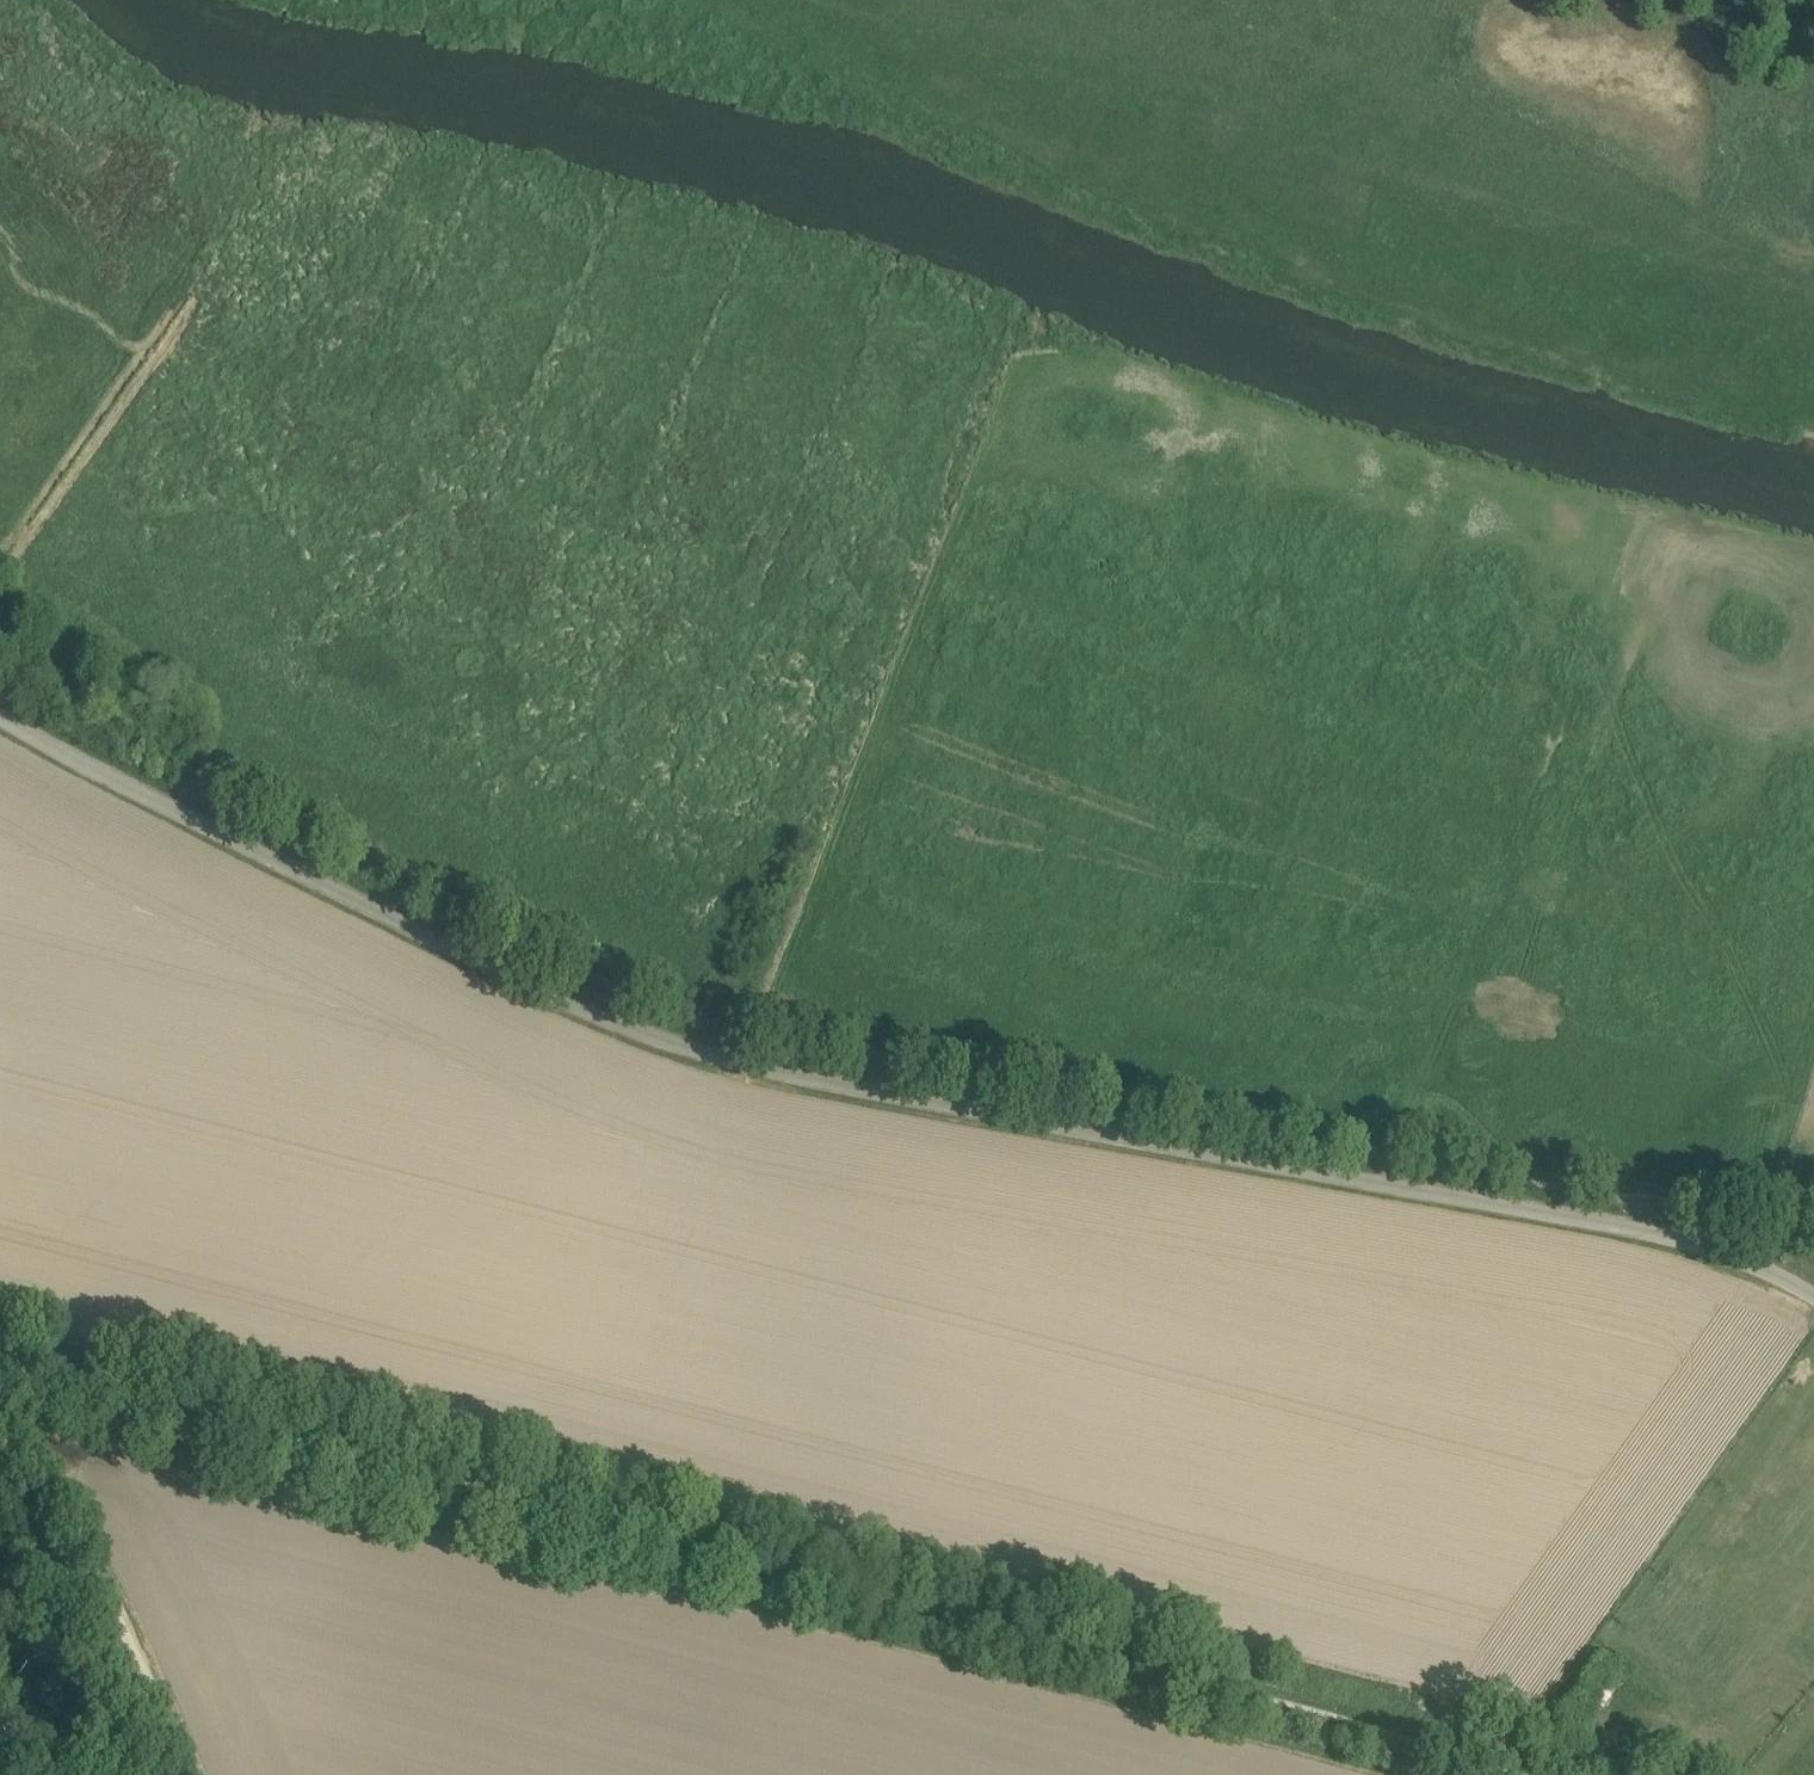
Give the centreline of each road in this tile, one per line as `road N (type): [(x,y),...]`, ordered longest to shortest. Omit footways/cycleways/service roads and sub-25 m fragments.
road 1 (unclassified): [(1813,1295),(1747,1261),(1600,1221),(766,1083),(580,1021),(179,828),(0,718)]
road 2 (track): [(0,1449),(44,1490),(185,1774)]

